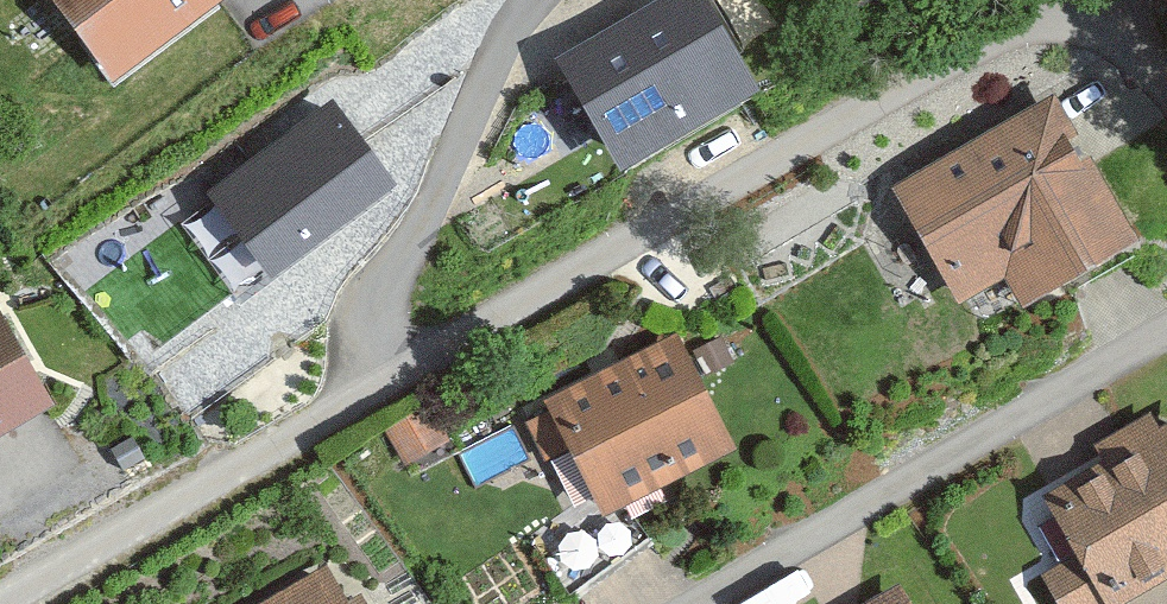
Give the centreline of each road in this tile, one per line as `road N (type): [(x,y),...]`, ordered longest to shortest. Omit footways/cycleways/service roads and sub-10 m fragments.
road 1 (residential): [(1166,89),(1128,50),(1090,31),(1015,32),(395,386)]
road 2 (residential): [(1166,334),(698,603)]
road 3 (residential): [(395,386),(0,603)]
road 4 (residential): [(395,386),(381,359),(384,297),(506,41),(535,0)]

